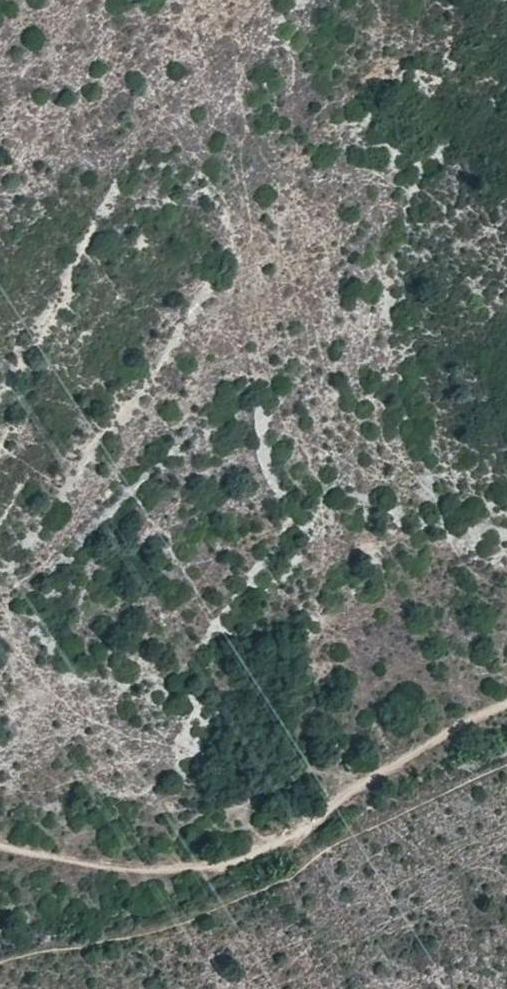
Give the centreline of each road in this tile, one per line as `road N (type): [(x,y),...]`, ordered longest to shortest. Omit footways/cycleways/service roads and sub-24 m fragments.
road 1 (track): [(506,698),(270,840),(214,864),(112,862),(0,838)]

